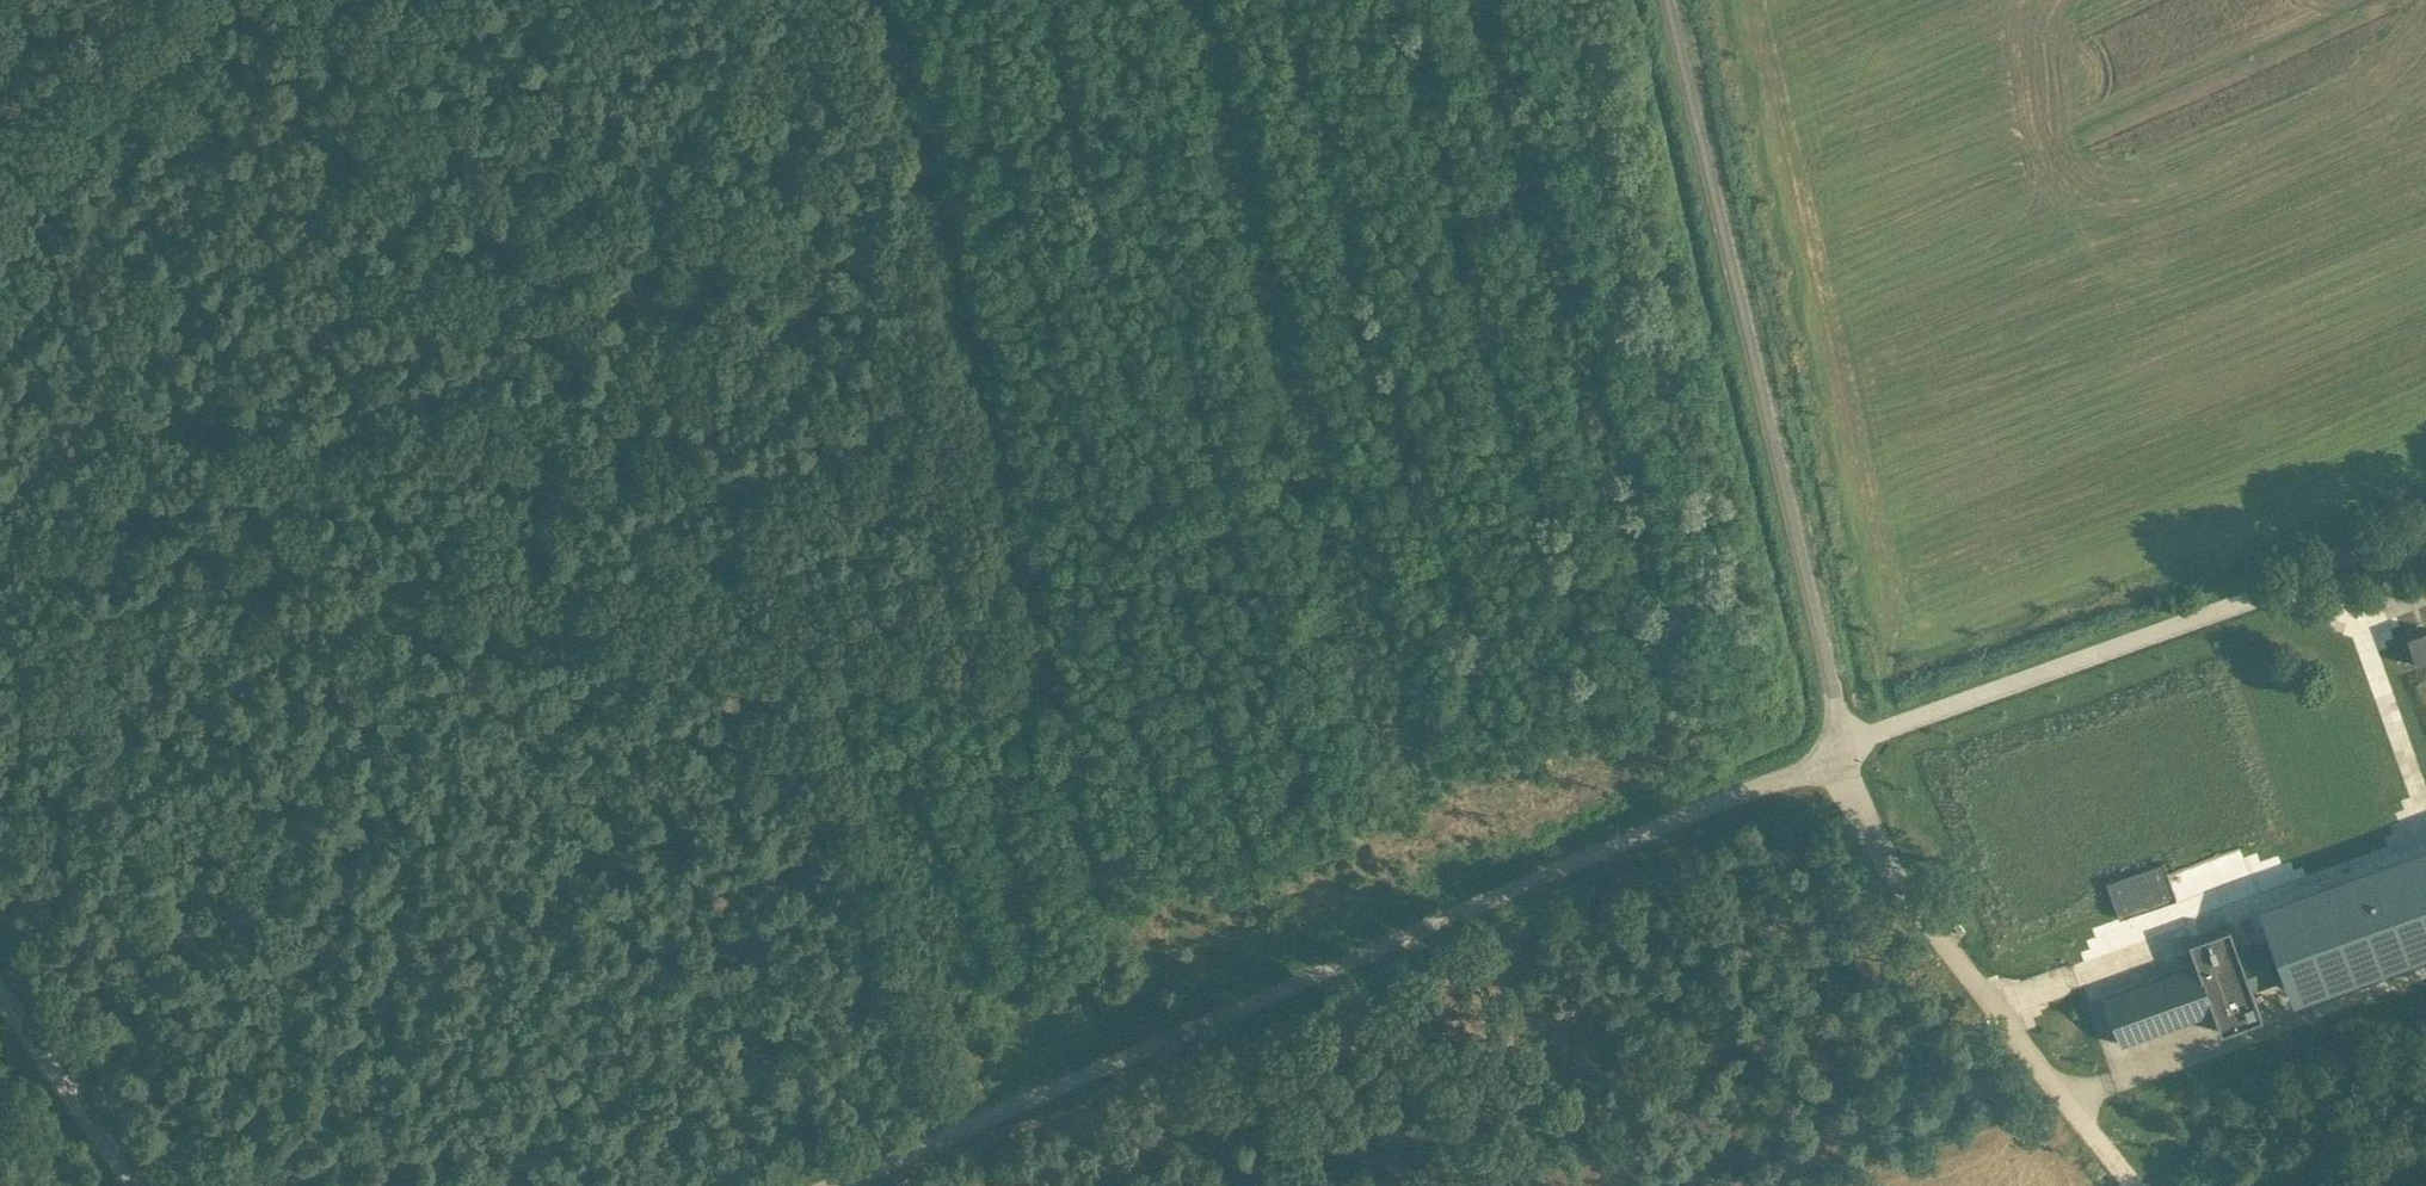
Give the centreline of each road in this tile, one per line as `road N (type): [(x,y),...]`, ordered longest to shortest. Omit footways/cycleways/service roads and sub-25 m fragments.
road 1 (unclassified): [(832,1185),(1846,745)]
road 2 (unclassified): [(1846,745),(1671,0)]
road 3 (track): [(2135,1185),(1889,870),(1846,745)]
road 4 (unclassified): [(1846,745),(2292,593)]
road 5 (unclassified): [(134,1185),(0,1004)]
road 6 (track): [(2292,593),(2425,544)]

